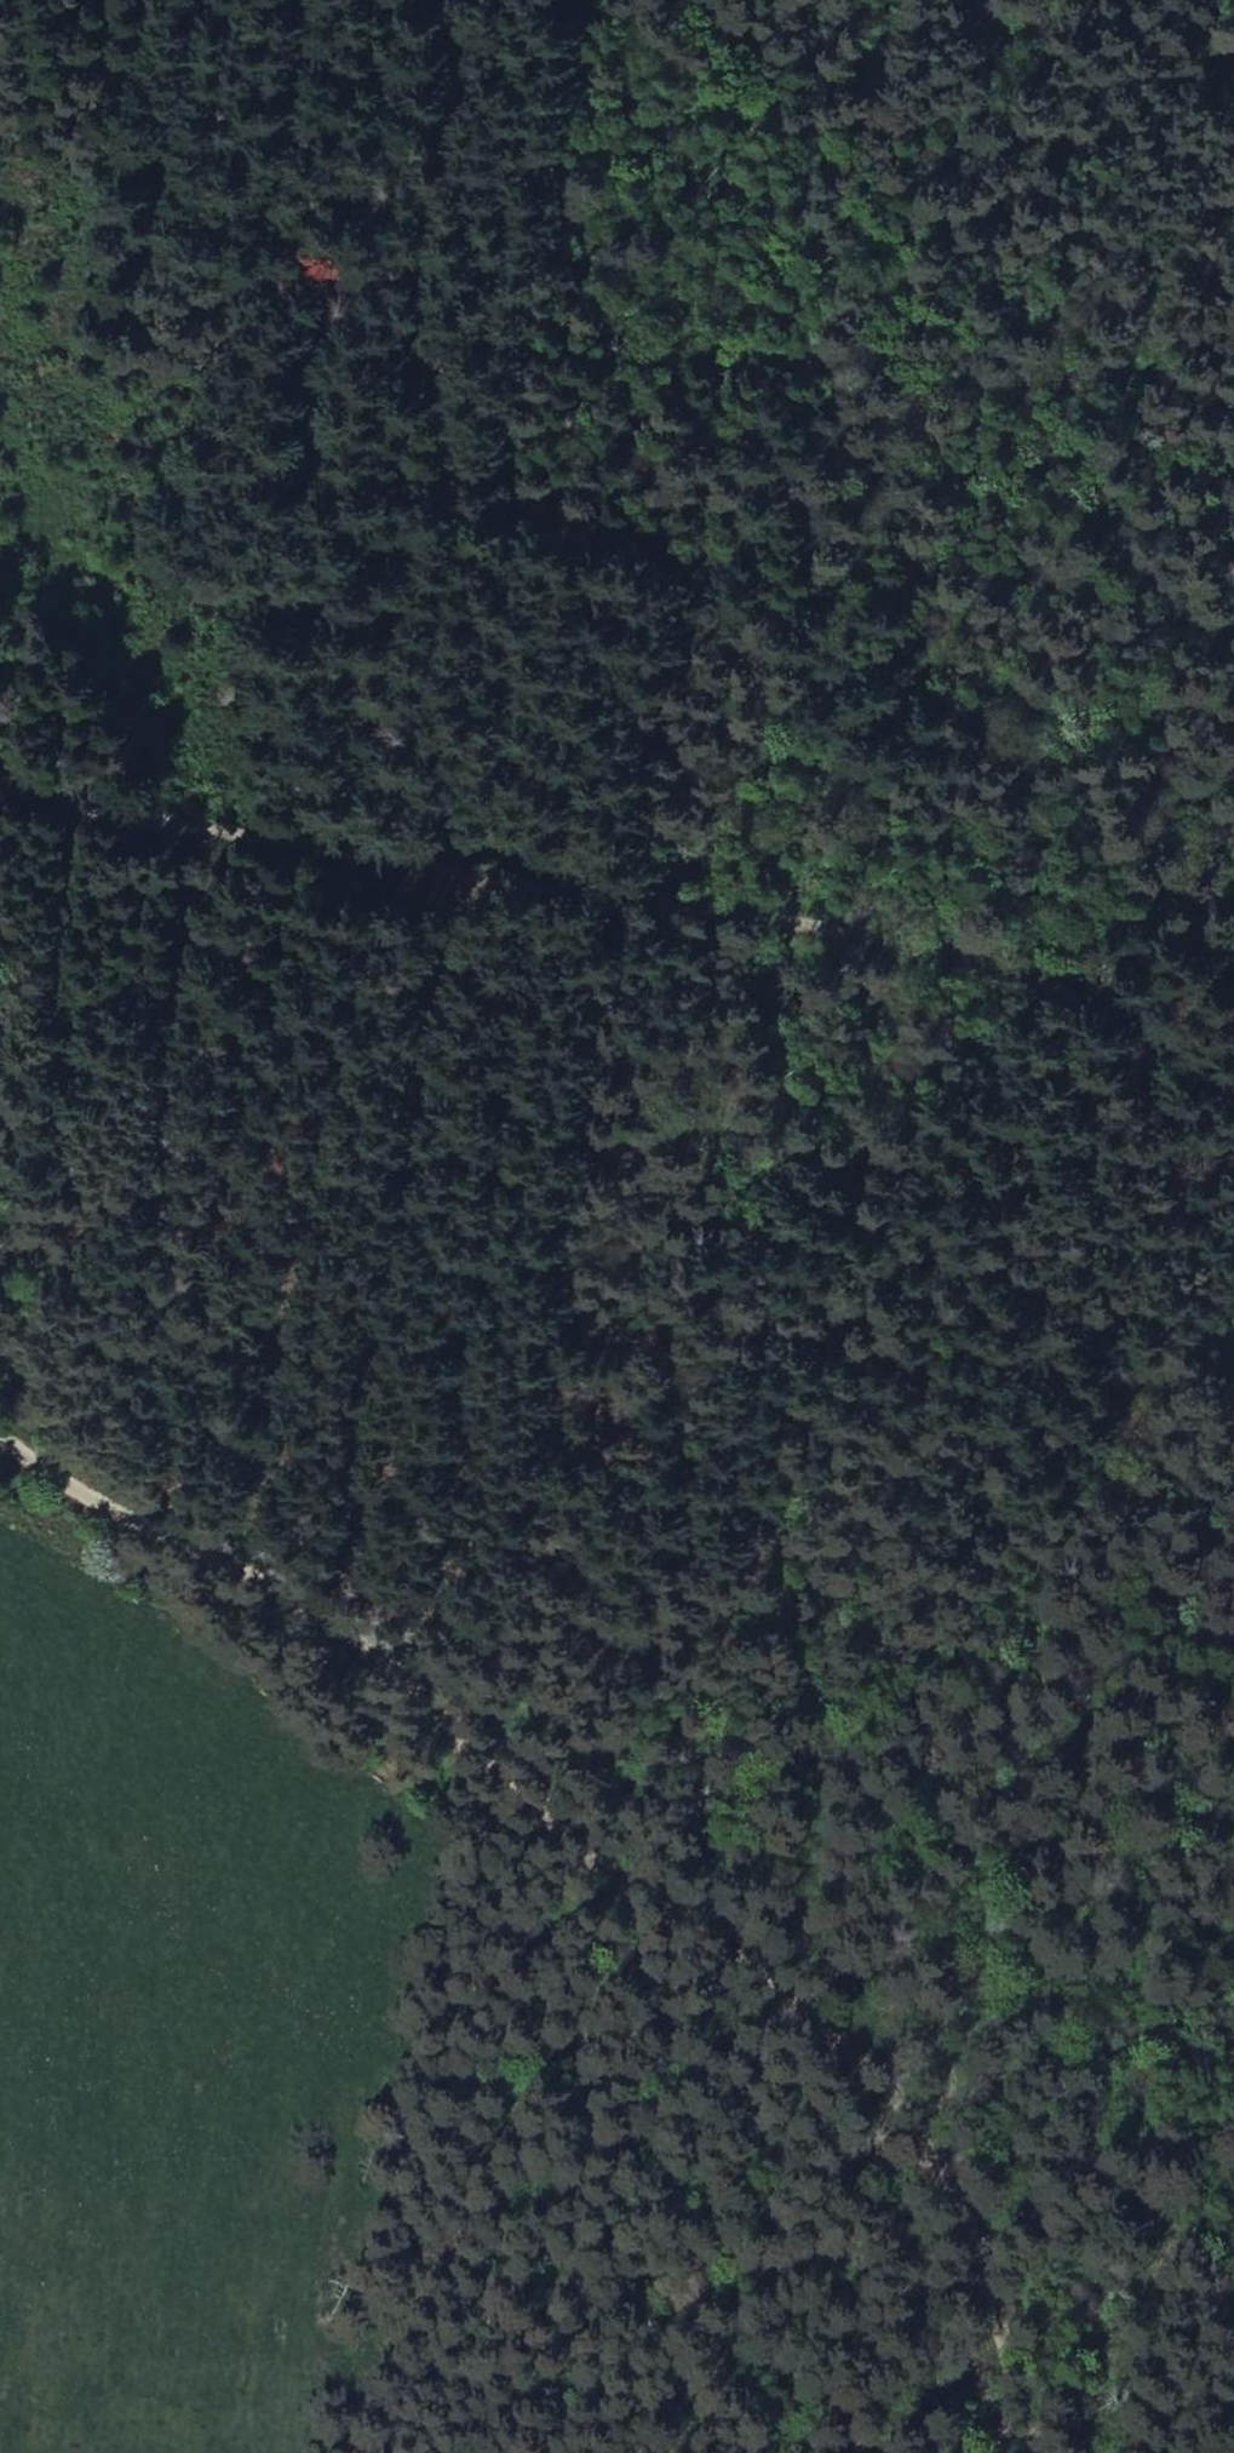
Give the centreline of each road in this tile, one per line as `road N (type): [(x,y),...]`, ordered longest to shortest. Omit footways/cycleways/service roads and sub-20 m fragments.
road 1 (track): [(0,1407),(319,1603),(584,1797),(896,2106),(1043,2452)]
road 2 (track): [(1233,1097),(955,967),(543,884),(0,789)]

